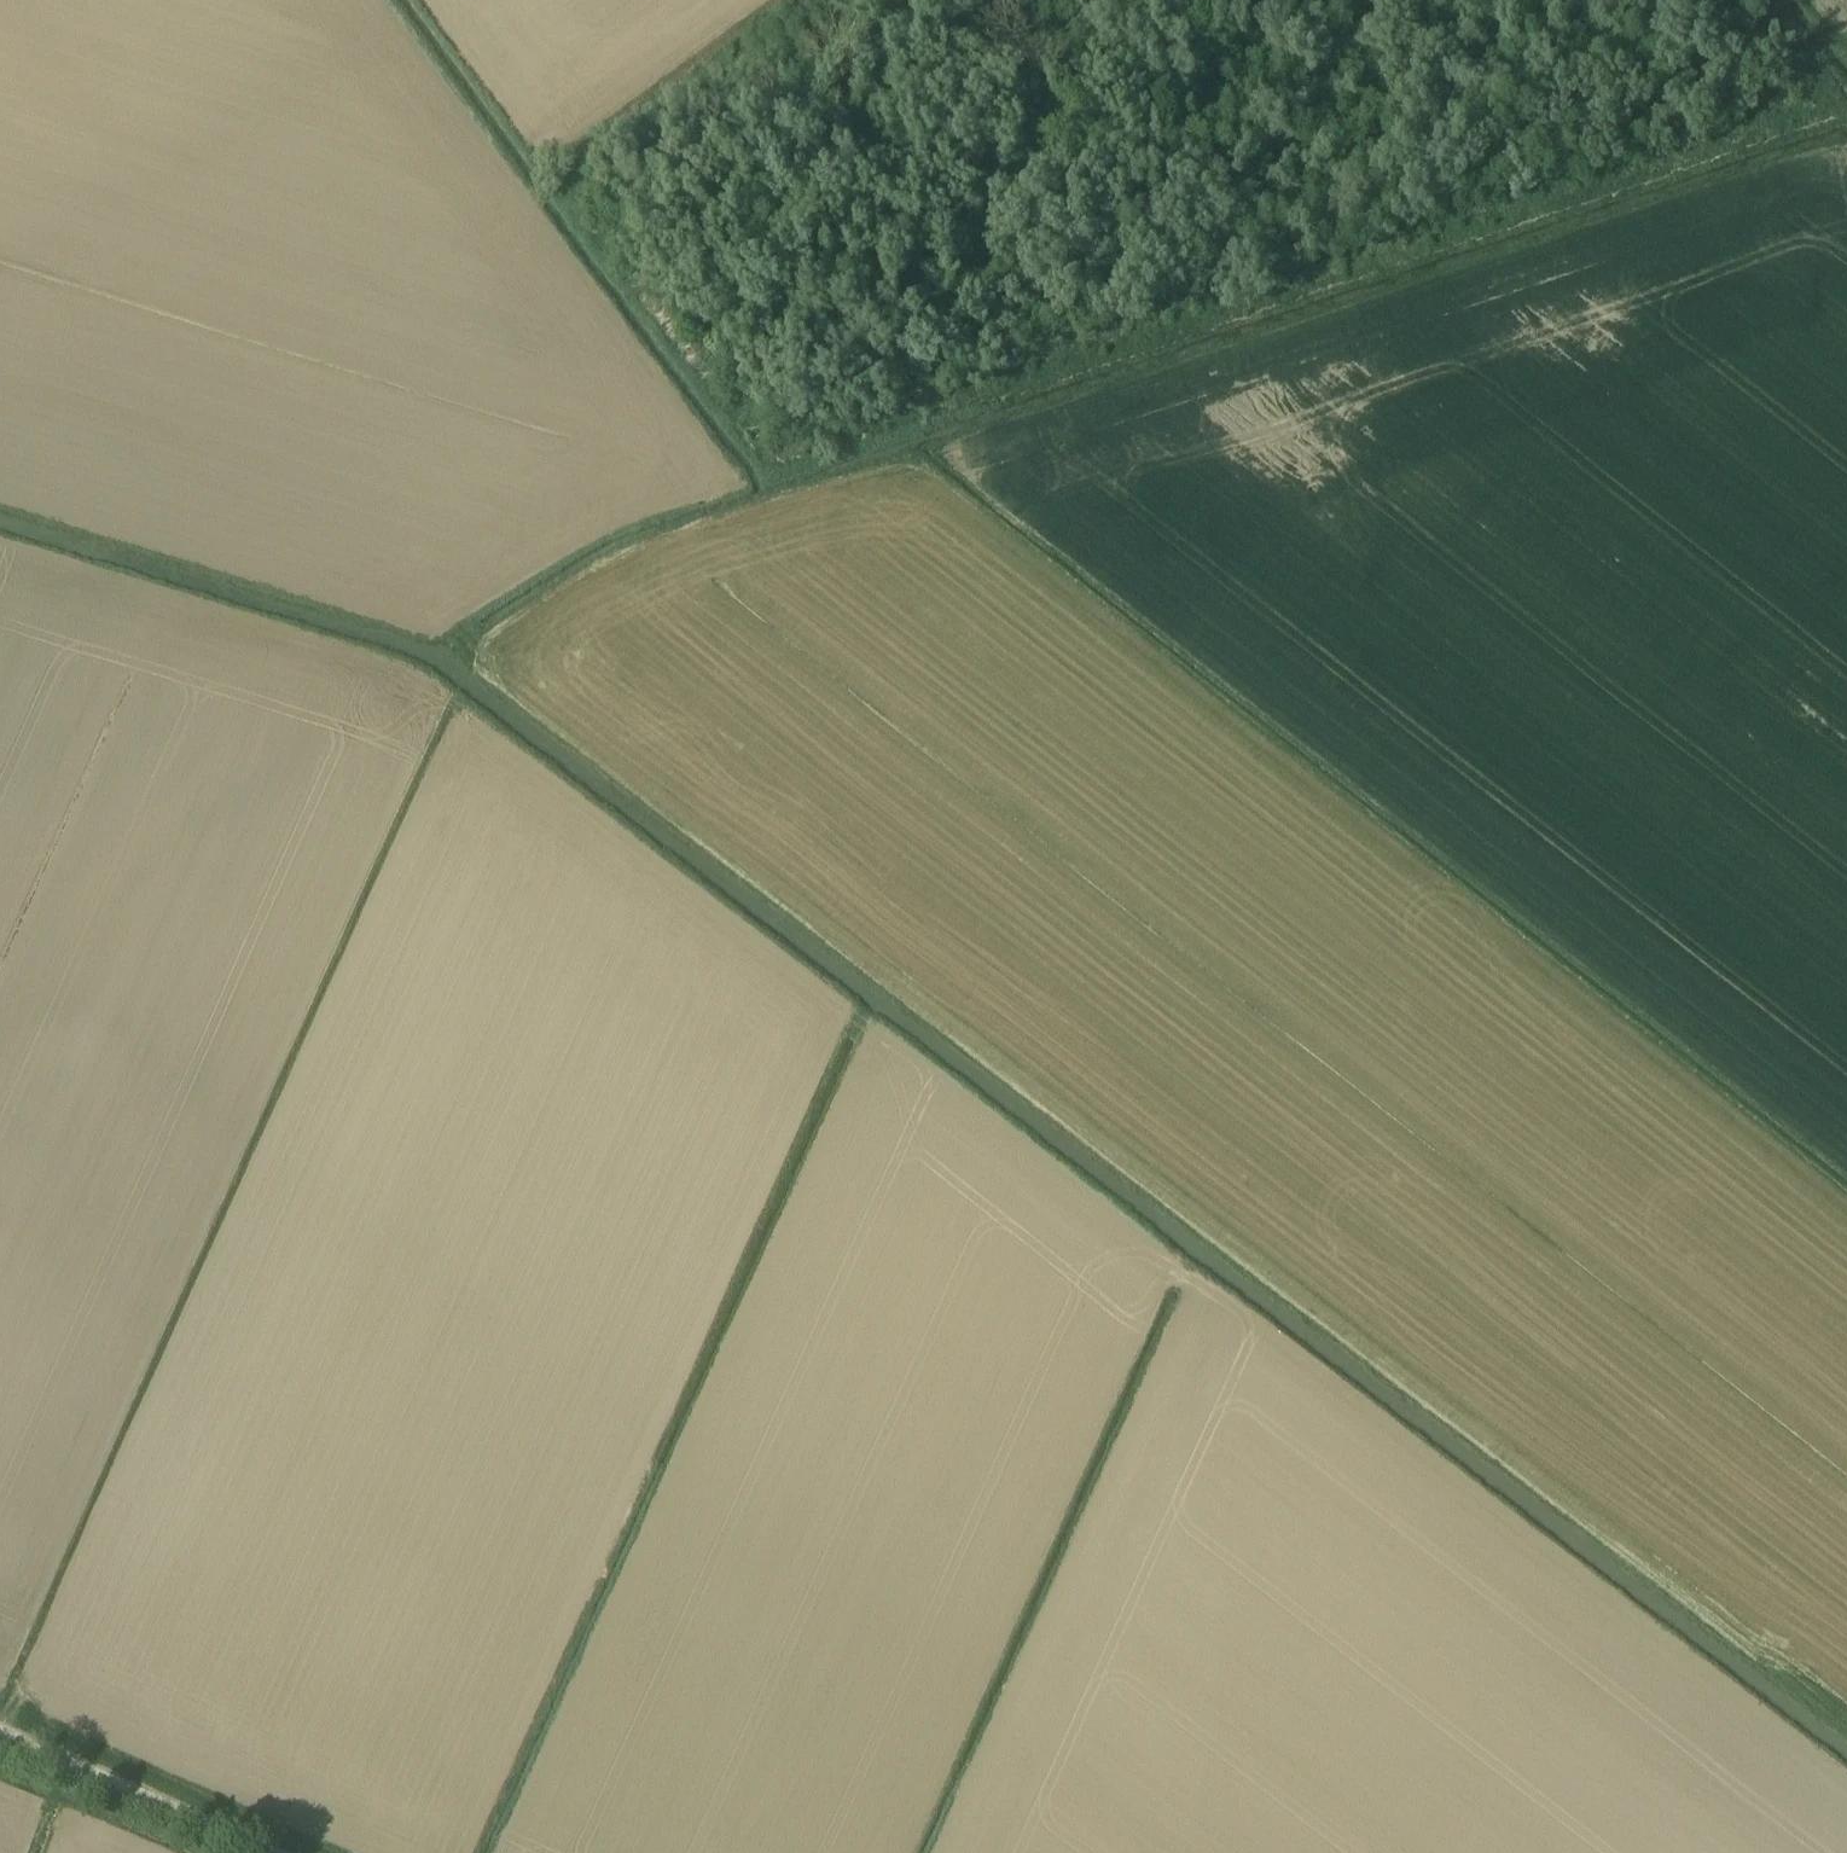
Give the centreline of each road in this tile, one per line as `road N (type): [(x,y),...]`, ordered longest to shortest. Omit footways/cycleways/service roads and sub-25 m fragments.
road 1 (unclassified): [(265,1852),(0,1735)]

